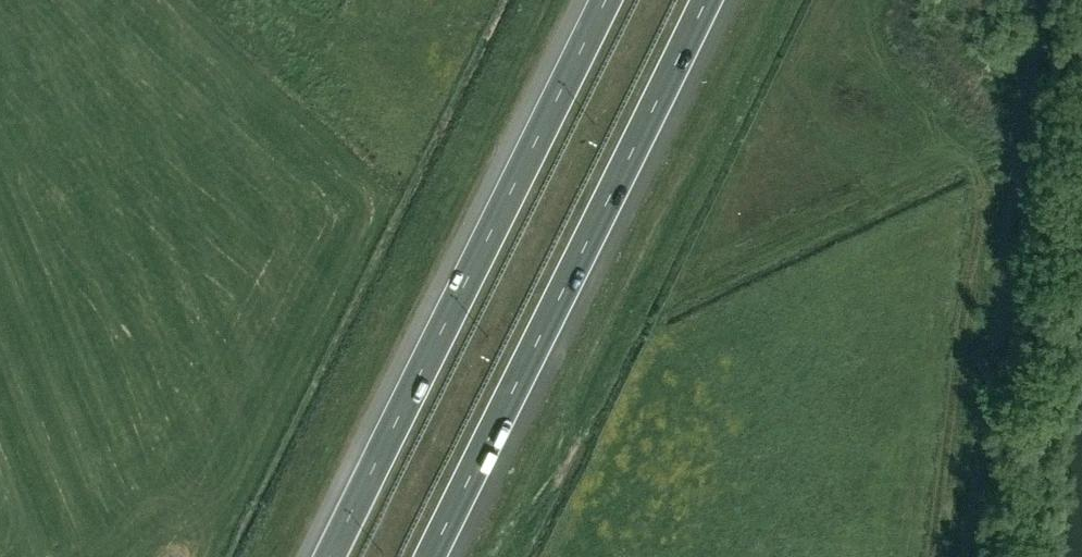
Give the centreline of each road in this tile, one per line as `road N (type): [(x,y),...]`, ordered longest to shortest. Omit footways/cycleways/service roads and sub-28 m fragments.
road 1 (motorway): [(433,556),(708,0)]
road 2 (motorway): [(603,0),(328,556)]

